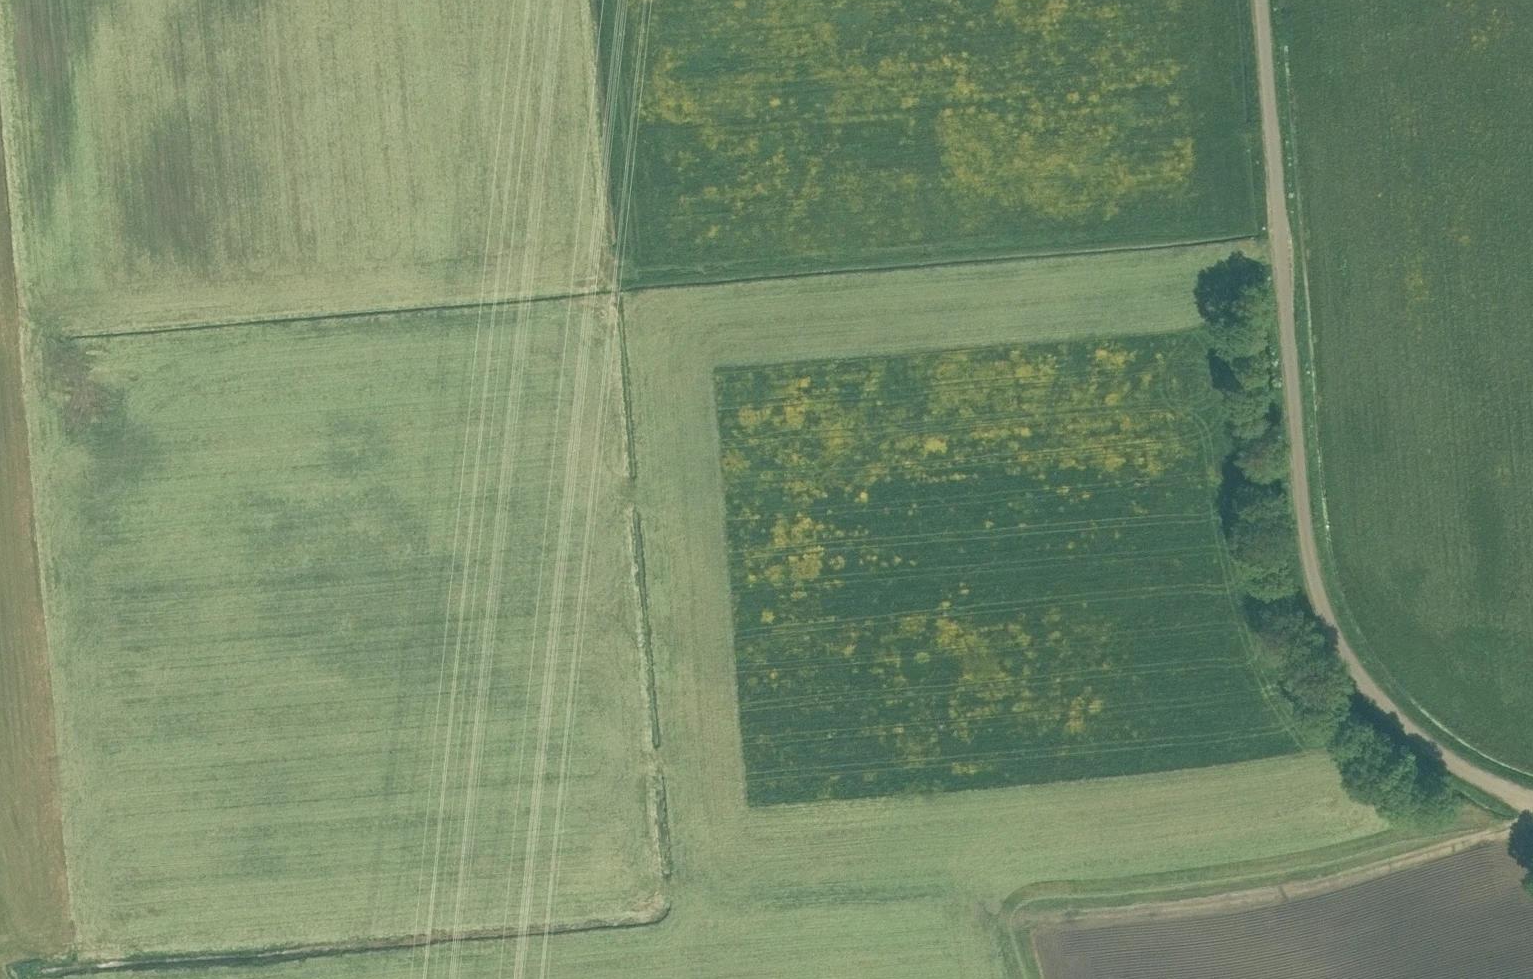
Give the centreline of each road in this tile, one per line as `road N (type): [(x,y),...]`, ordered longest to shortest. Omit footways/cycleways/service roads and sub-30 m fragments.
road 1 (unclassified): [(1532,796),(1453,761),(1408,727),(1342,648),(1322,602),(1307,540),(1261,0)]
road 2 (track): [(1532,811),(1494,832),(1267,893),(1040,913)]

